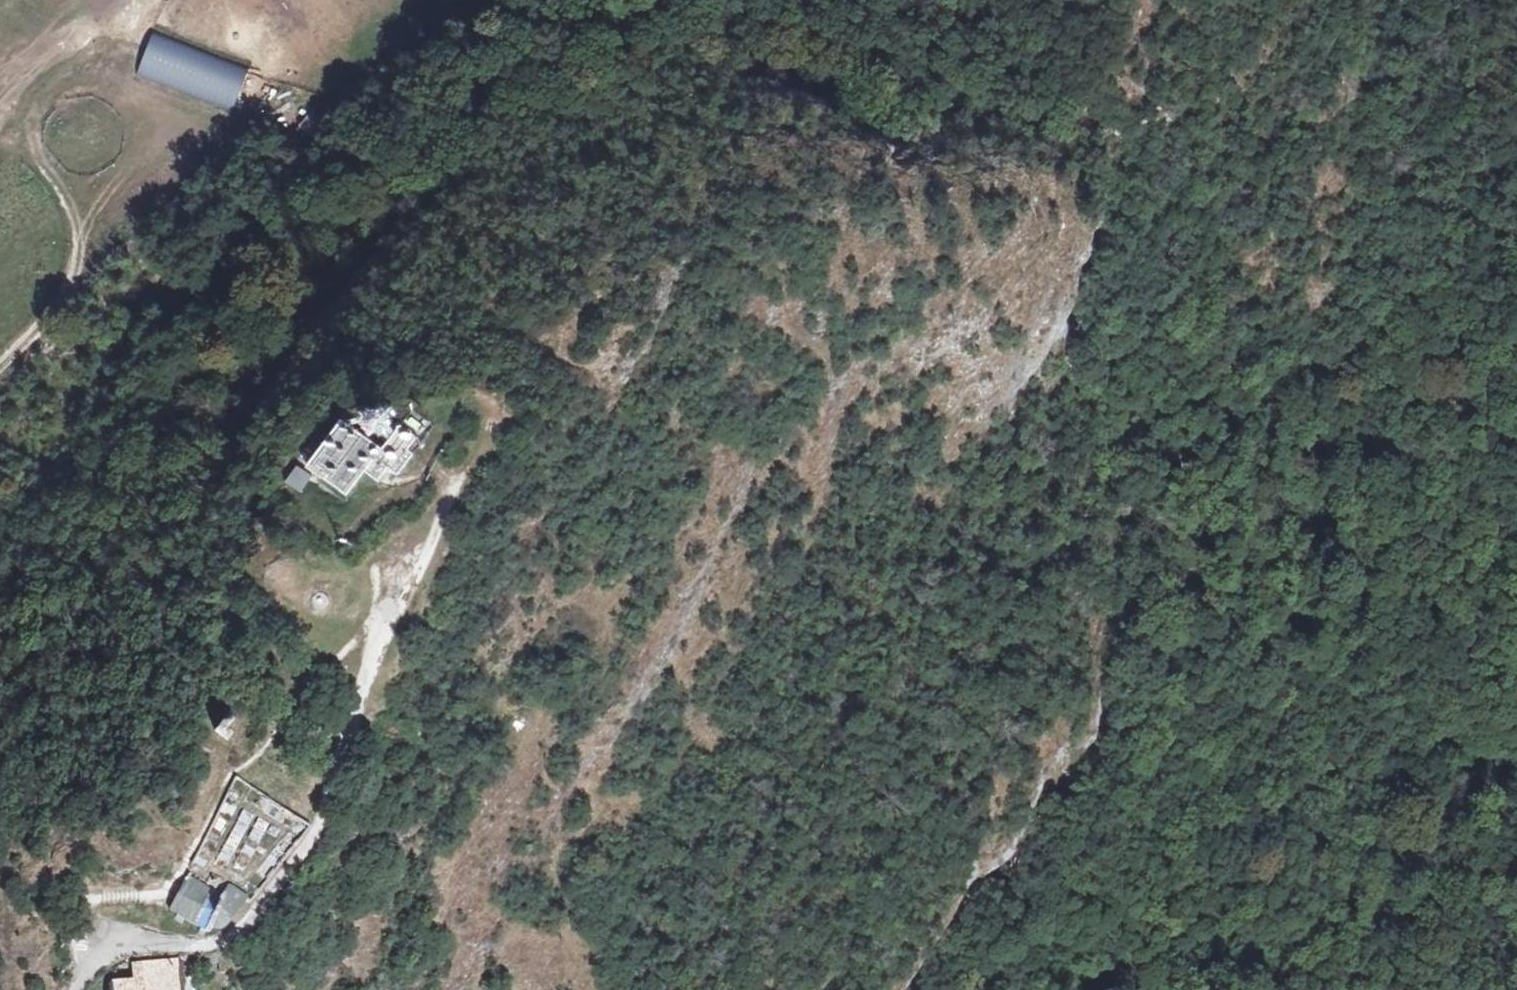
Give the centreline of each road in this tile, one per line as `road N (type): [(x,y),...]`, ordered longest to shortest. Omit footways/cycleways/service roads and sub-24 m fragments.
road 1 (track): [(203,945),(244,926),(301,855),(386,620),(462,459)]
road 2 (track): [(35,150),(68,198),(83,270),(0,364)]
road 3 (residential): [(76,989),(108,954),(135,945),(203,945)]

